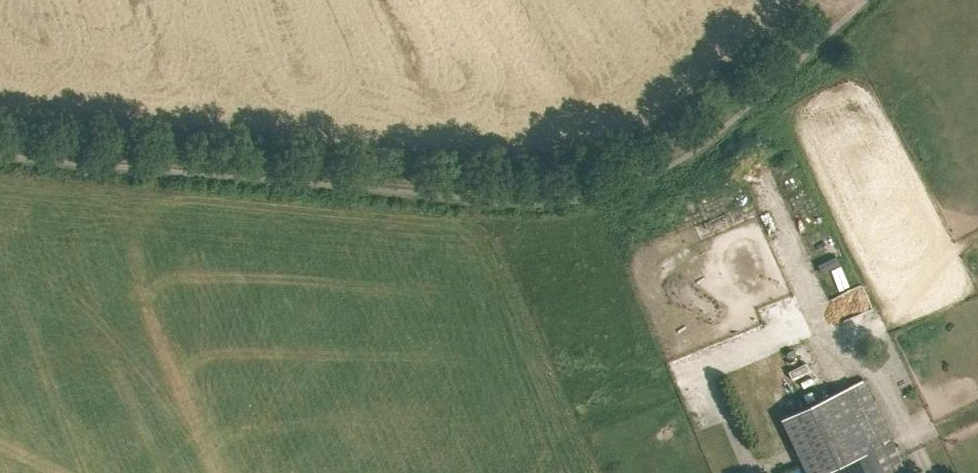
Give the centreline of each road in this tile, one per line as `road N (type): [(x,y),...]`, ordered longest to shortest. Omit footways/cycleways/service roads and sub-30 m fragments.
road 1 (track): [(0,144),(459,186),(584,186),(631,173),(686,142),(848,0)]

